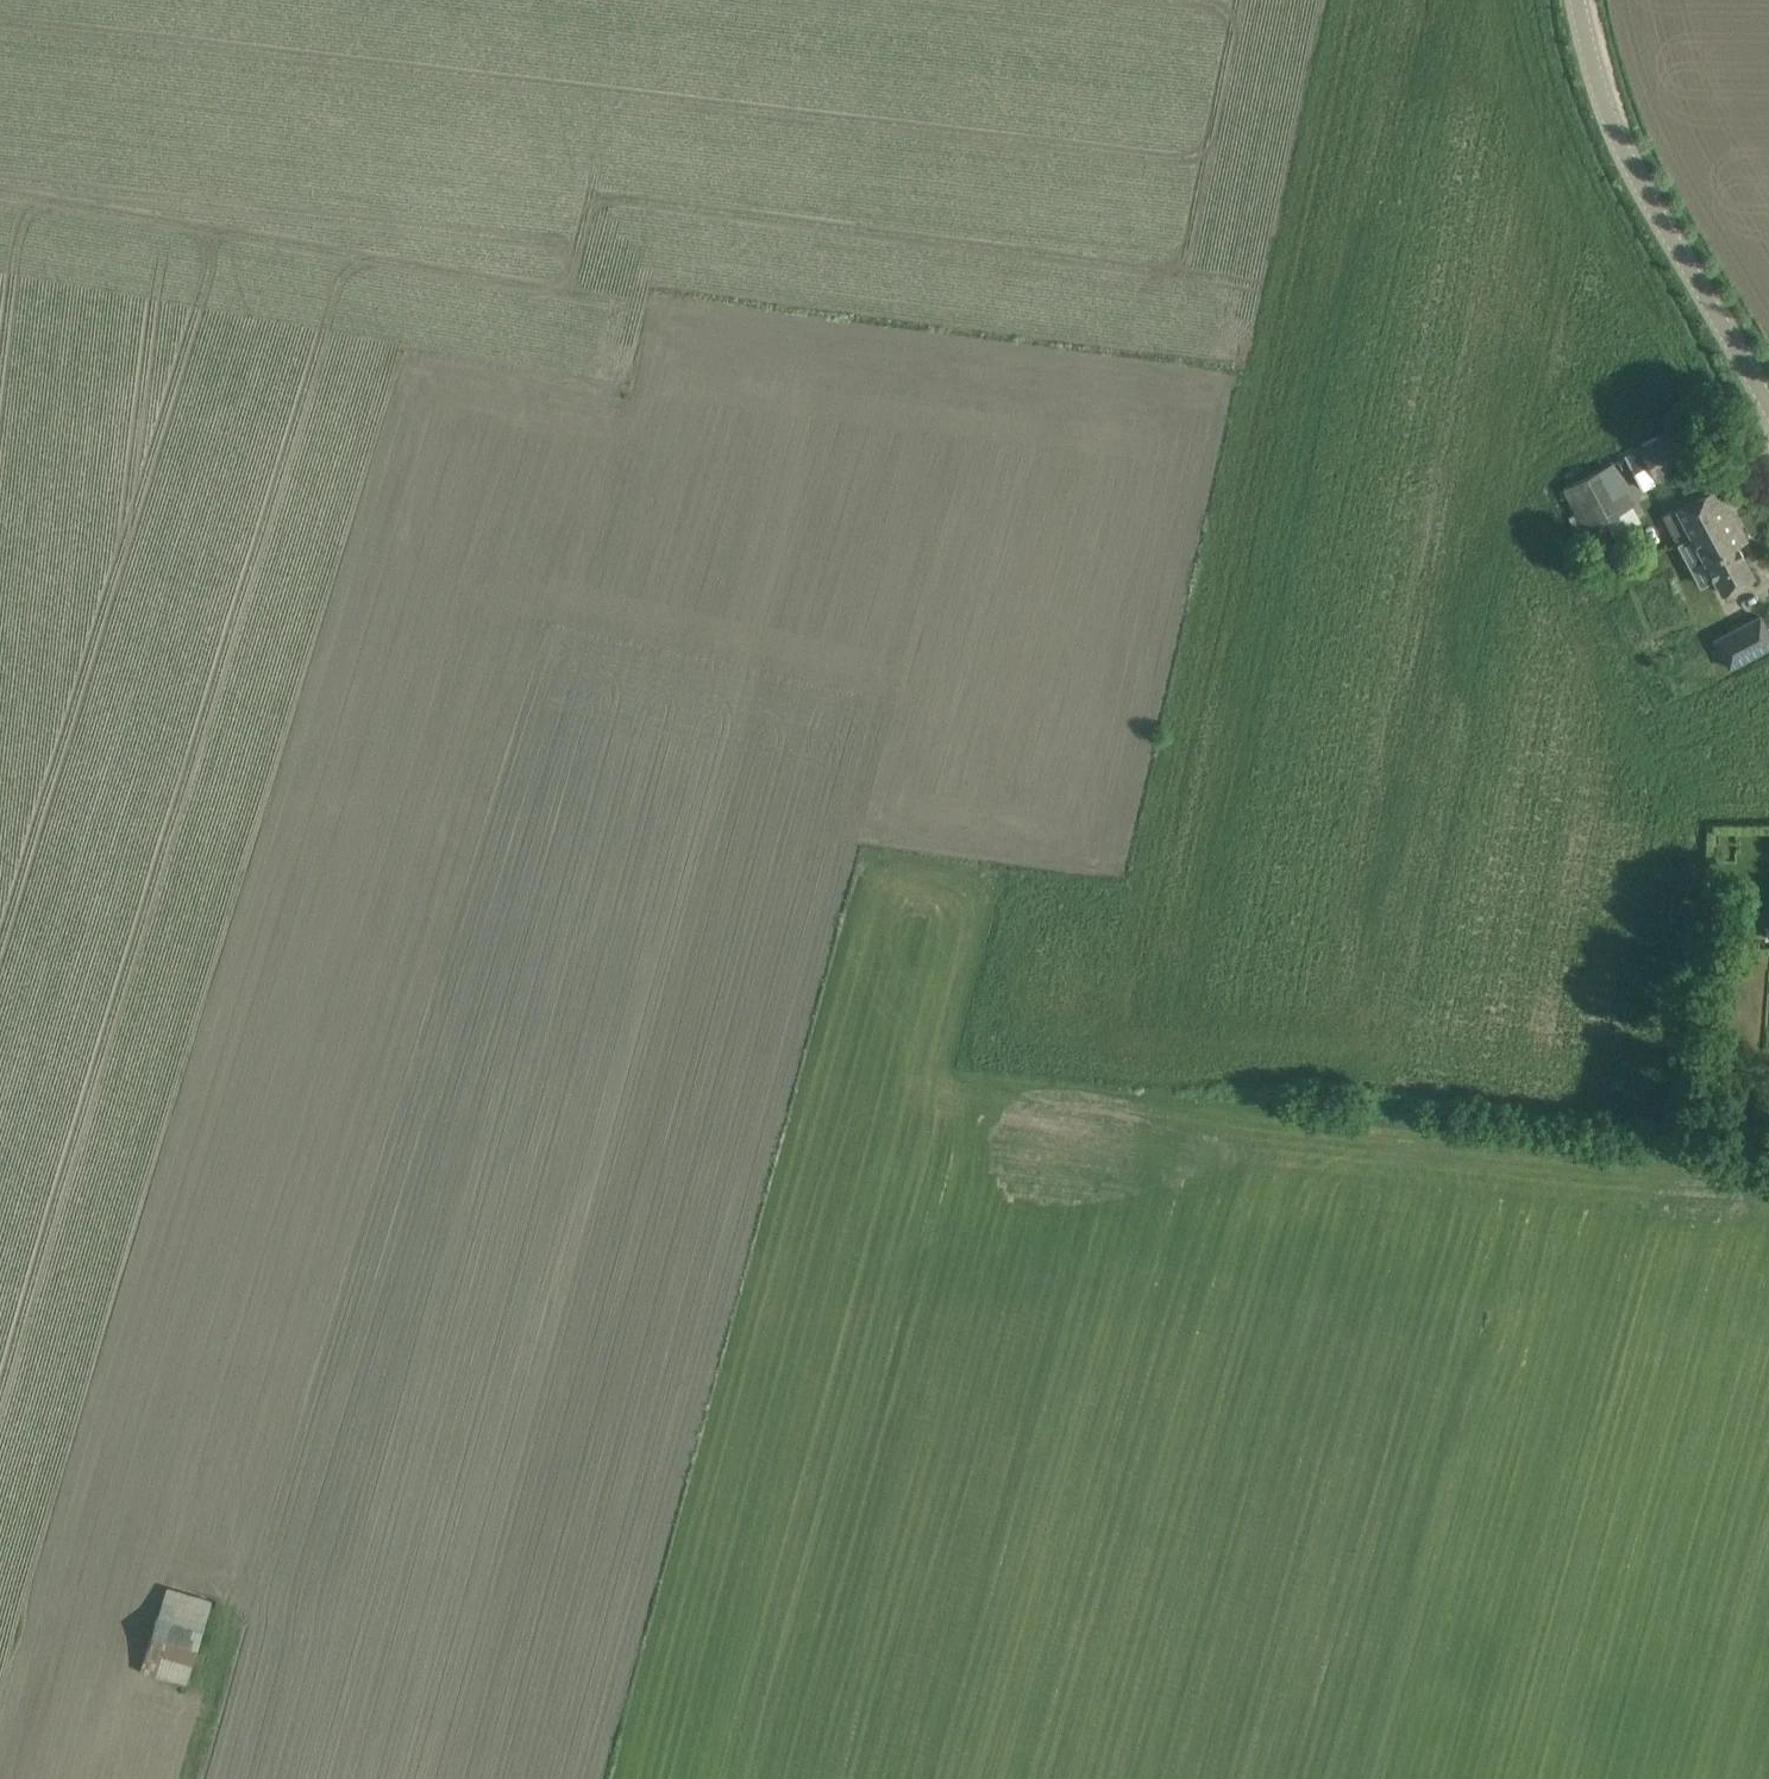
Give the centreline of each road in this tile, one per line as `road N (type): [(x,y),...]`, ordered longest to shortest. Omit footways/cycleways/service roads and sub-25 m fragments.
road 1 (unclassified): [(1768,408),(1638,176),(1594,69),(1580,0)]

